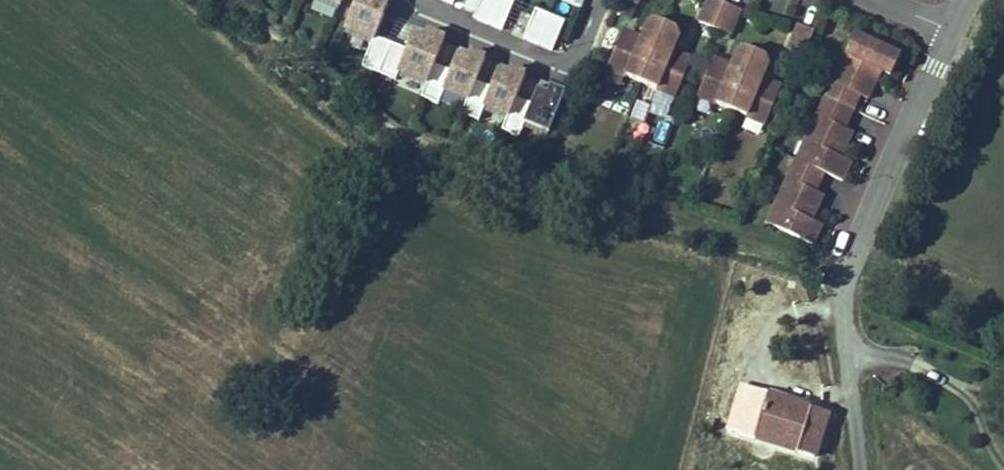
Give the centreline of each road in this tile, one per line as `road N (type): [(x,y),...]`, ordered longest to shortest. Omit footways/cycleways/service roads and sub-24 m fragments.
road 1 (unclassified): [(962,8),(875,192),(850,266),(867,469)]
road 2 (residential): [(458,0),(572,53),(596,39),(609,0)]

